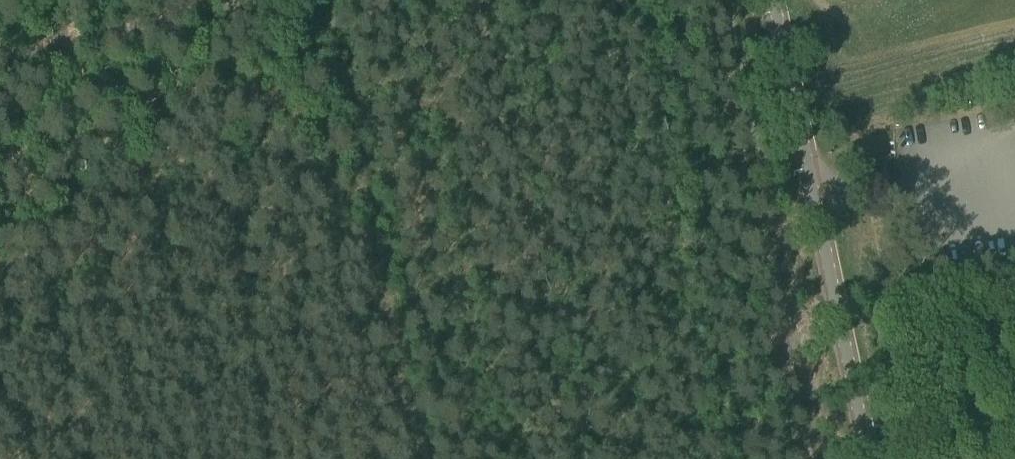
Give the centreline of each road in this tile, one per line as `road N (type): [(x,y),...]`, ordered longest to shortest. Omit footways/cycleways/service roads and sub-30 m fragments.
road 1 (secondary): [(868,458),(775,0)]

